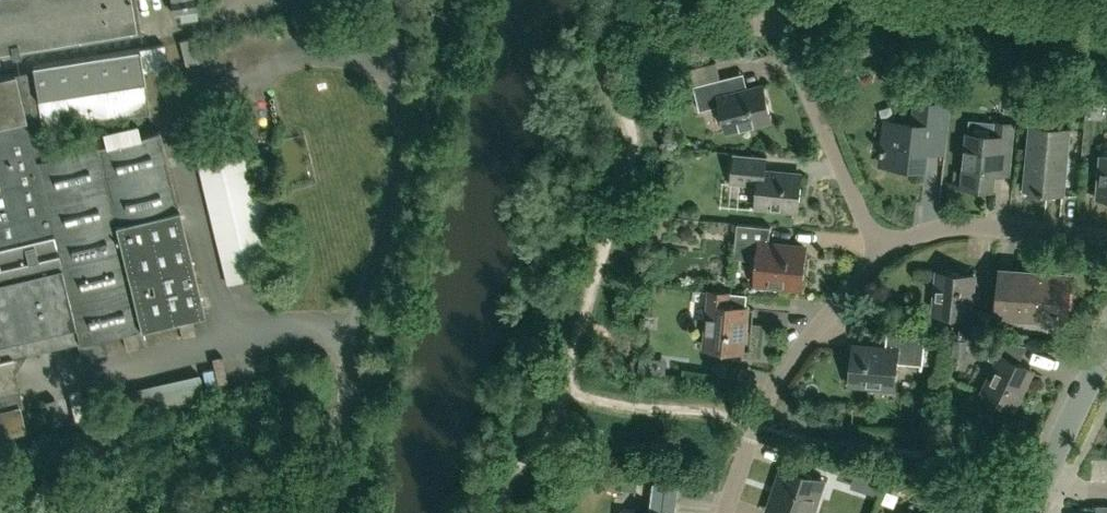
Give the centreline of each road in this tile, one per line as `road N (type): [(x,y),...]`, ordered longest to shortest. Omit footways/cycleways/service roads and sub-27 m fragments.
road 1 (residential): [(725,512),(780,377),(882,252)]
road 2 (residential): [(882,252),(773,7)]
road 3 (residential): [(882,252),(959,227),(1106,238)]
road 4 (residential): [(1040,484),(1106,350)]

